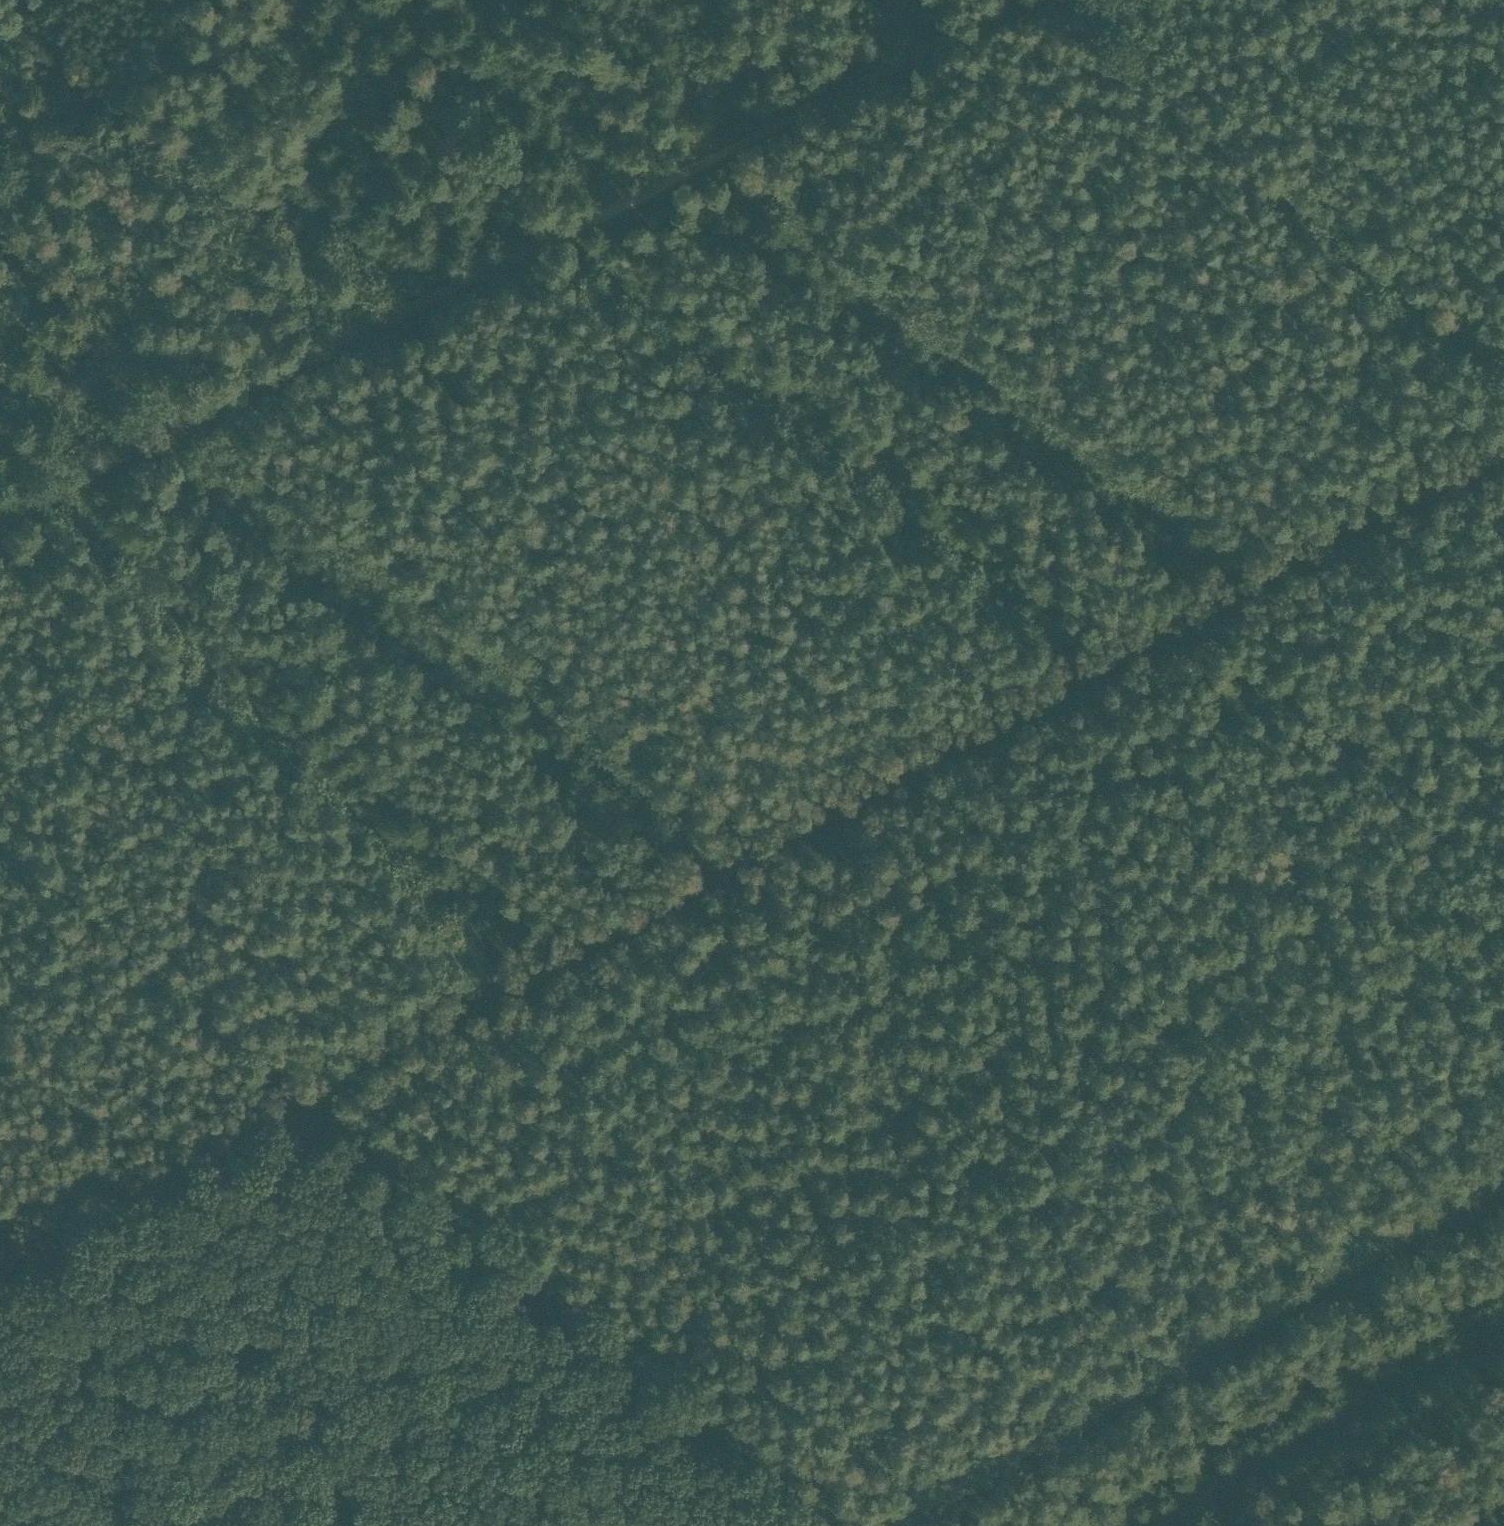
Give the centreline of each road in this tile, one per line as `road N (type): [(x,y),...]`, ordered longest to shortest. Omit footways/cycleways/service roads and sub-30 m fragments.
road 1 (track): [(1053,0),(650,186),(0,518)]
road 2 (track): [(857,1525),(0,821)]
road 3 (track): [(875,1525),(1503,1189)]

